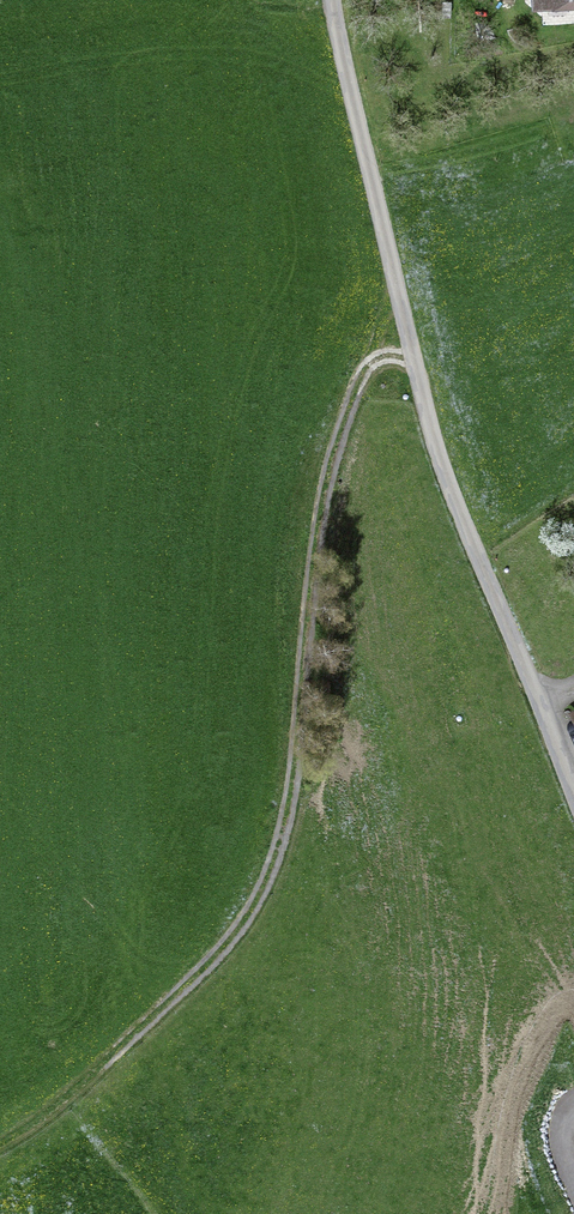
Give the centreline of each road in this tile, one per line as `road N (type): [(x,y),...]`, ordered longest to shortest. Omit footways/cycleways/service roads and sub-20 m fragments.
road 1 (track): [(0,1143),(89,1077),(239,933),(264,892),(294,779),(325,488),(366,370),(392,355),(414,358)]
road 2 (unclassified): [(573,798),(447,482),(333,0)]

